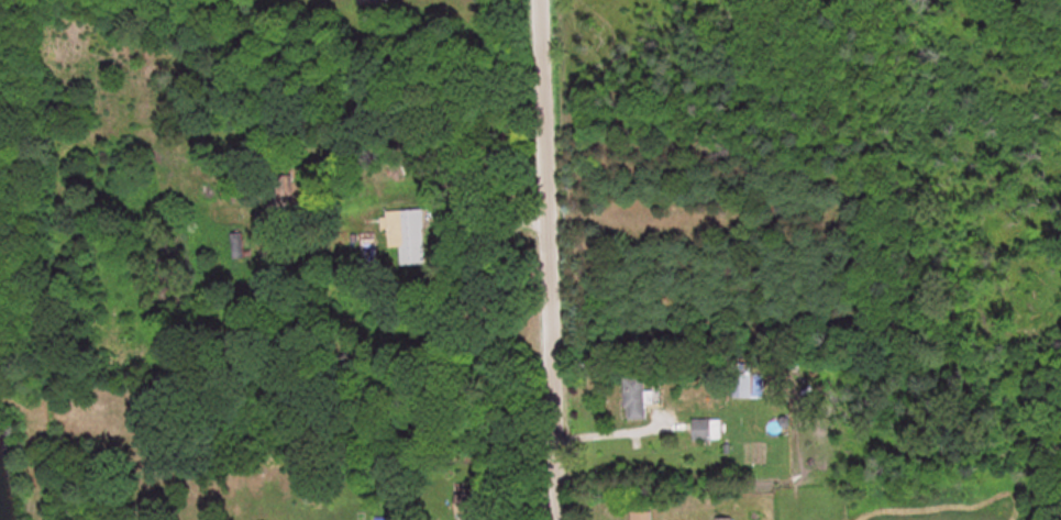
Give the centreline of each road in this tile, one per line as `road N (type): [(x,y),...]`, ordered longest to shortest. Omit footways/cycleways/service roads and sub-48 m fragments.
road 1 (residential): [(559,519),(539,0)]

